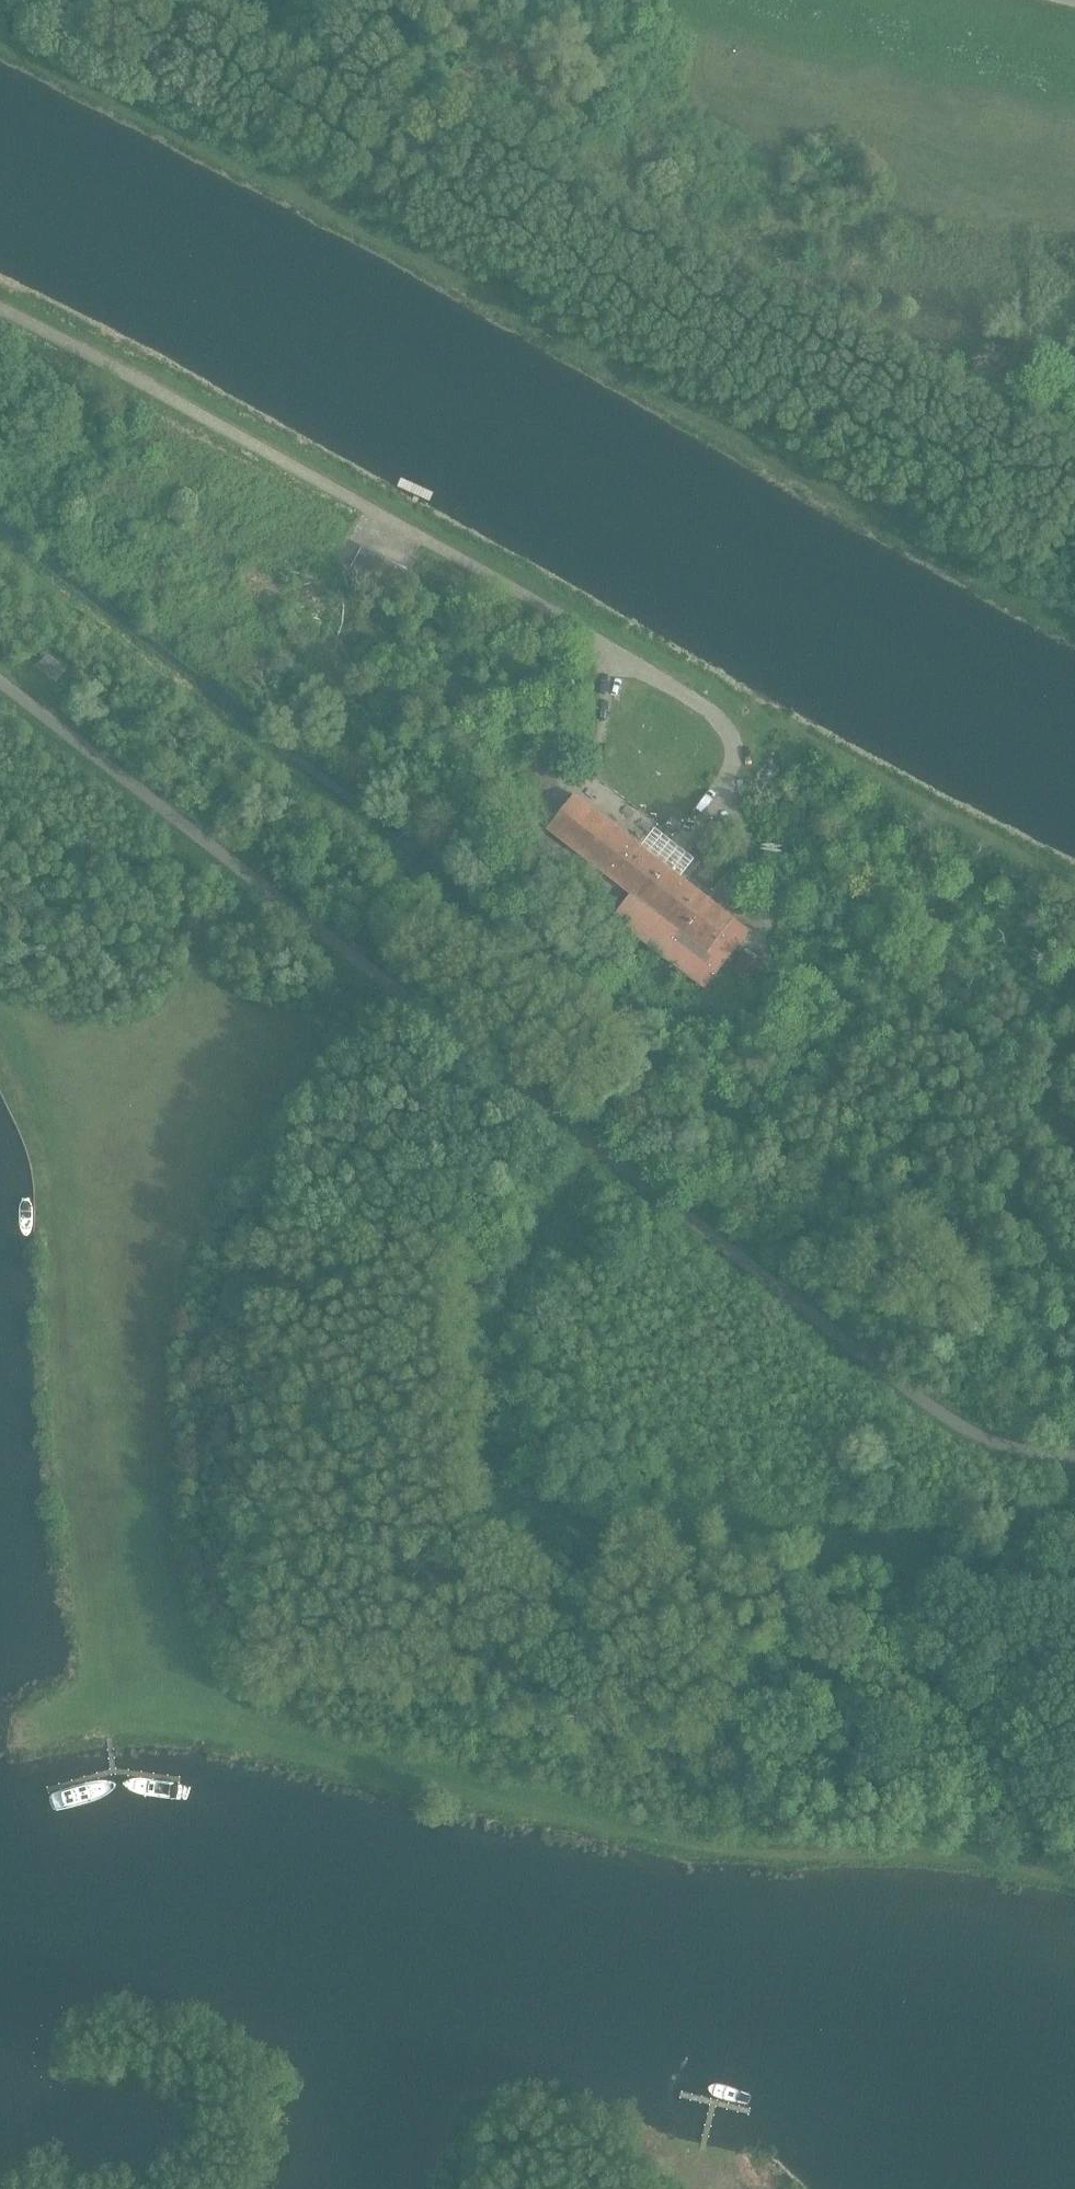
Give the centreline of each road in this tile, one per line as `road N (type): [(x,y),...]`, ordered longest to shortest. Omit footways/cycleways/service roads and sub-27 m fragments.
road 1 (unclassified): [(690,838),(725,784),(736,741),(710,705),(446,544),(0,300)]

